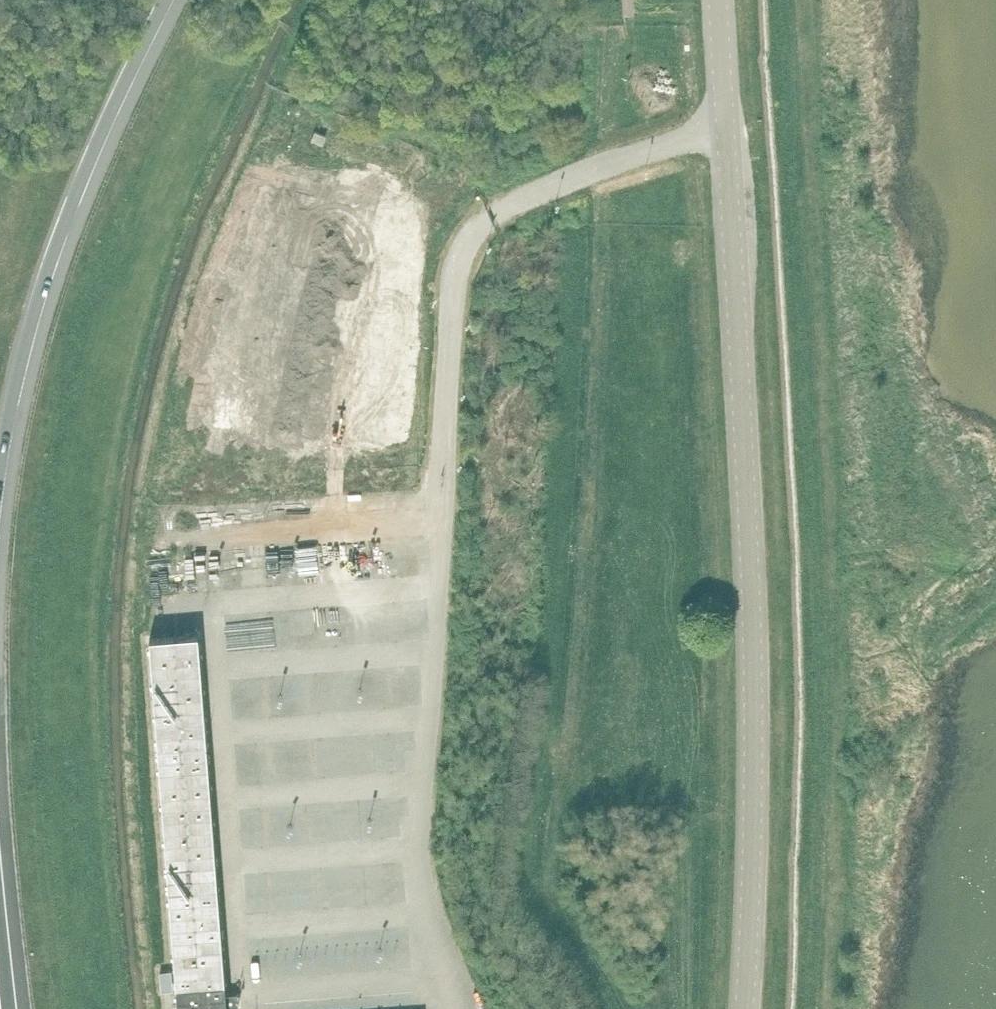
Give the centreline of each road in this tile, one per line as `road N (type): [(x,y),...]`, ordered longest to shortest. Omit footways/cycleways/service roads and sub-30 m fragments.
road 1 (tertiary): [(748,1008),(759,745),(720,0)]
road 2 (motorway): [(0,488),(23,372),(75,205),(170,0)]

